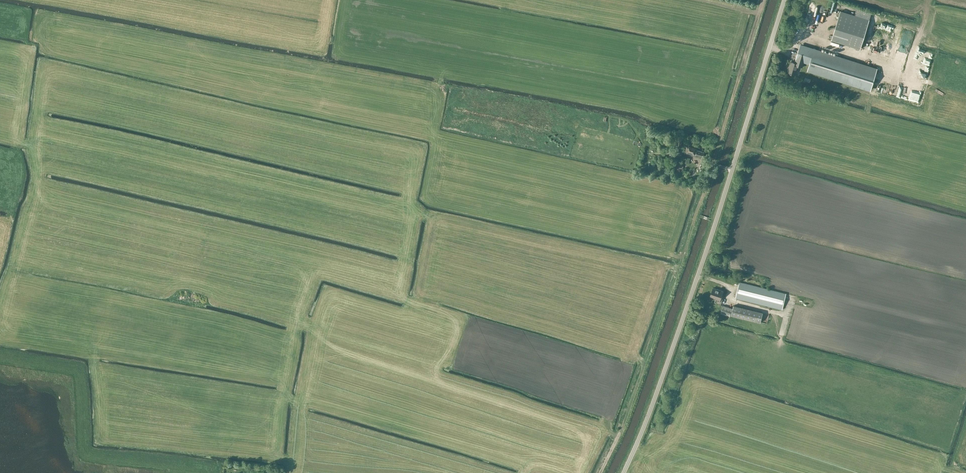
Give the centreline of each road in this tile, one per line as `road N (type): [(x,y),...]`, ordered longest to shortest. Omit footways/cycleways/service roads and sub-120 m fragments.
road 1 (track): [(762,0),(686,246),(600,472)]
road 2 (unclassified): [(624,472),(711,238),(785,0)]

